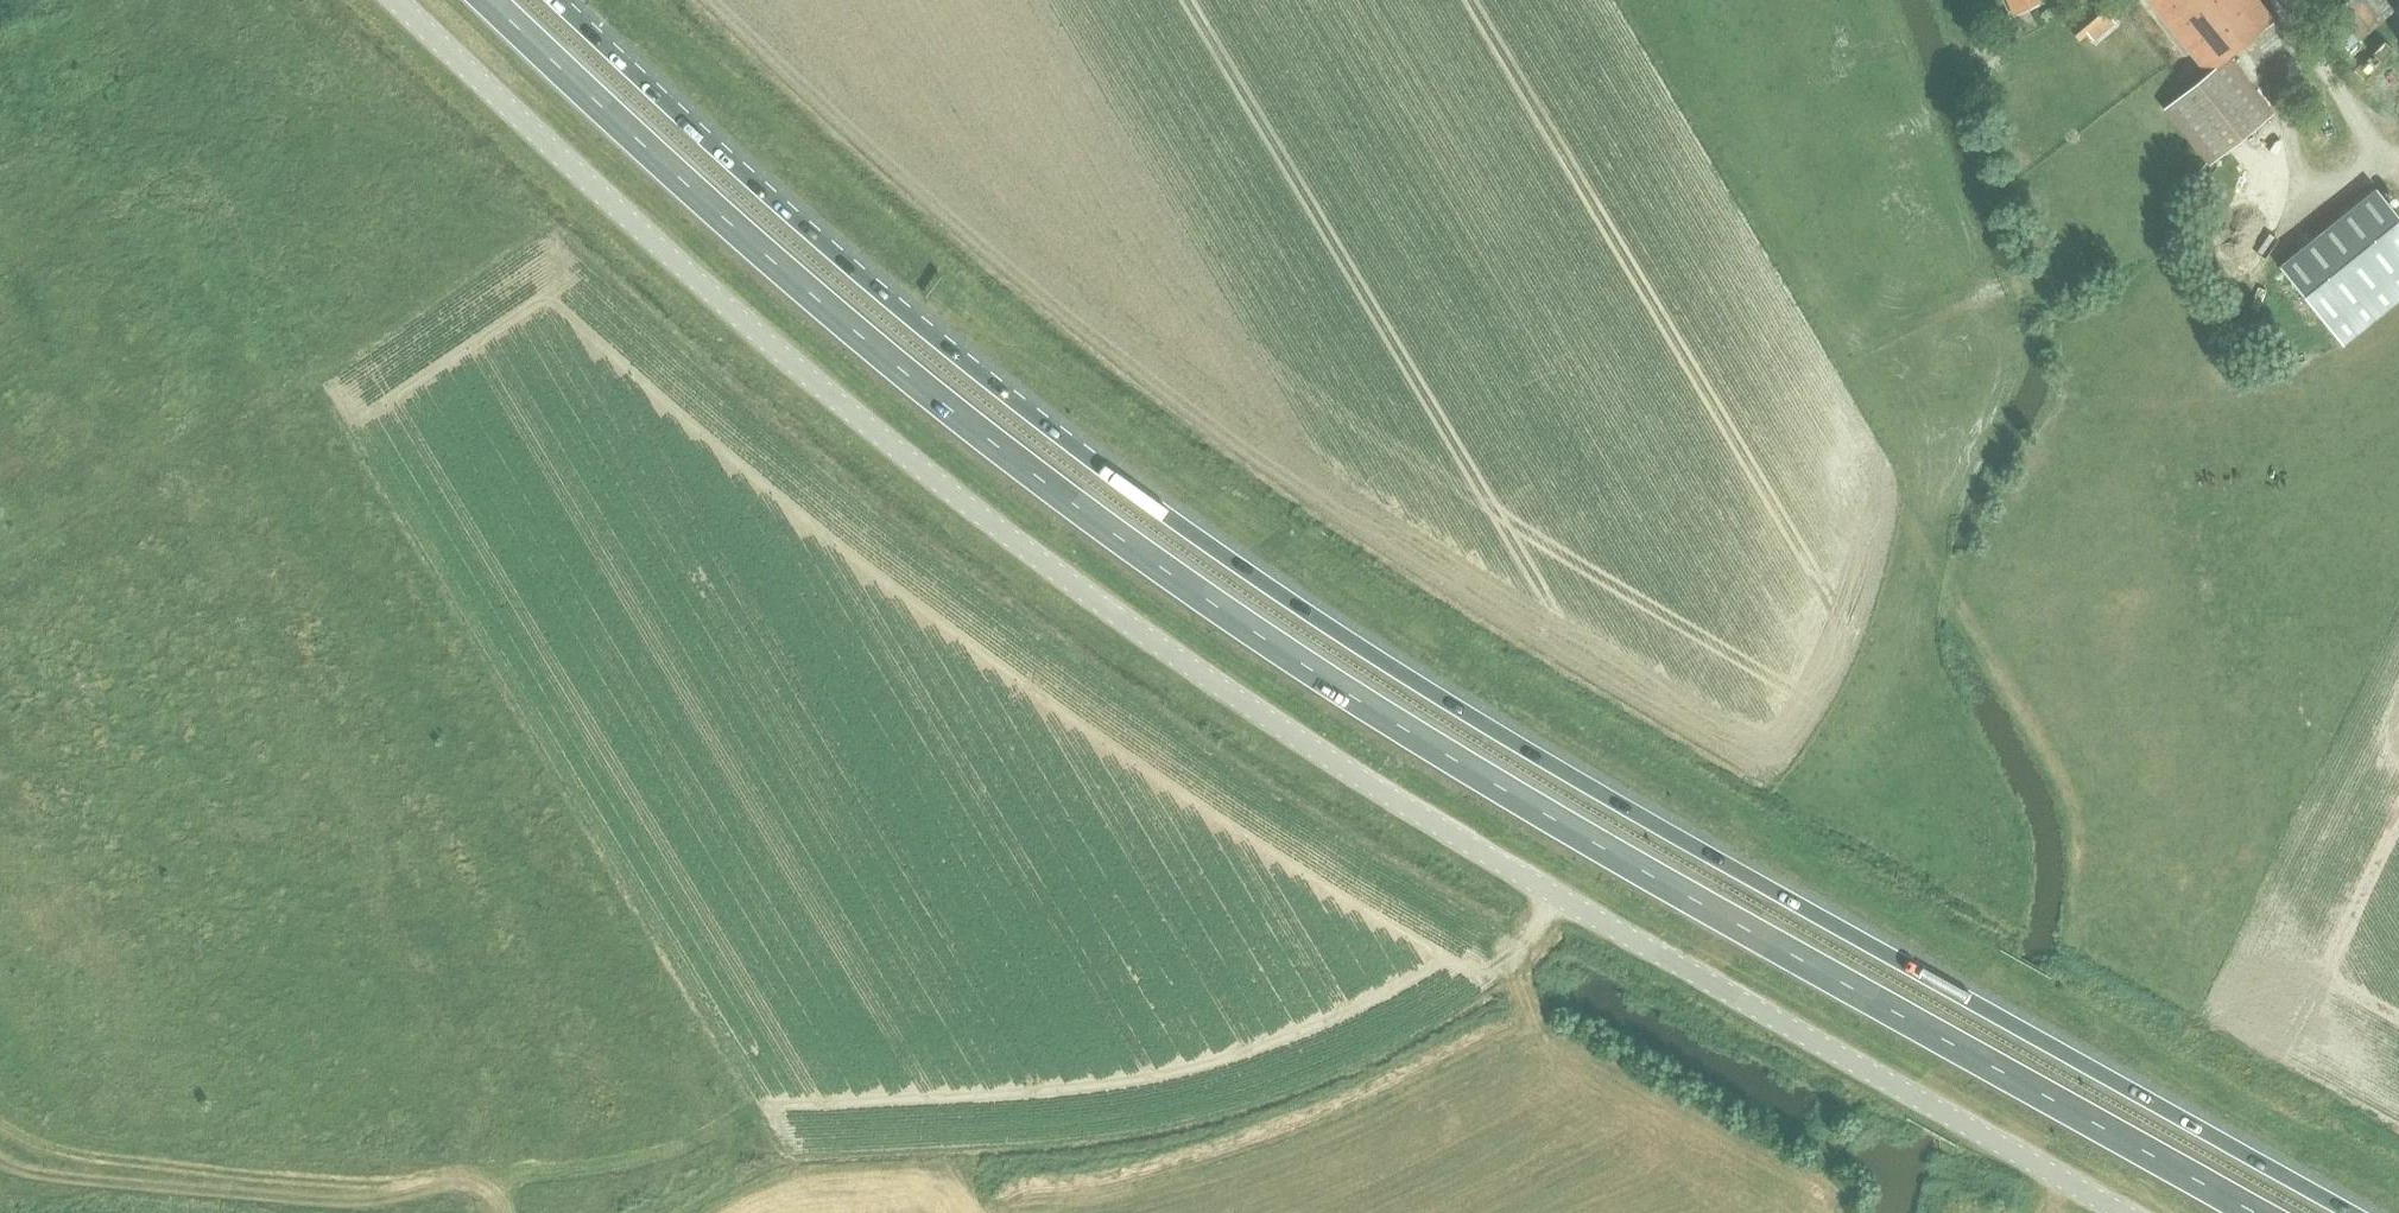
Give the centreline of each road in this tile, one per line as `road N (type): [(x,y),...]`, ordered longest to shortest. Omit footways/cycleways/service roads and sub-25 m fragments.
road 1 (trunk): [(2355,1212),(1743,871),(1322,621),(990,379),(556,0)]
road 2 (trunk): [(486,0),(952,412),(1297,661),(1483,779),(2260,1212)]
road 3 (unclassified): [(395,0),(771,345),(917,465),(1207,678),(1442,828),(2121,1212)]

